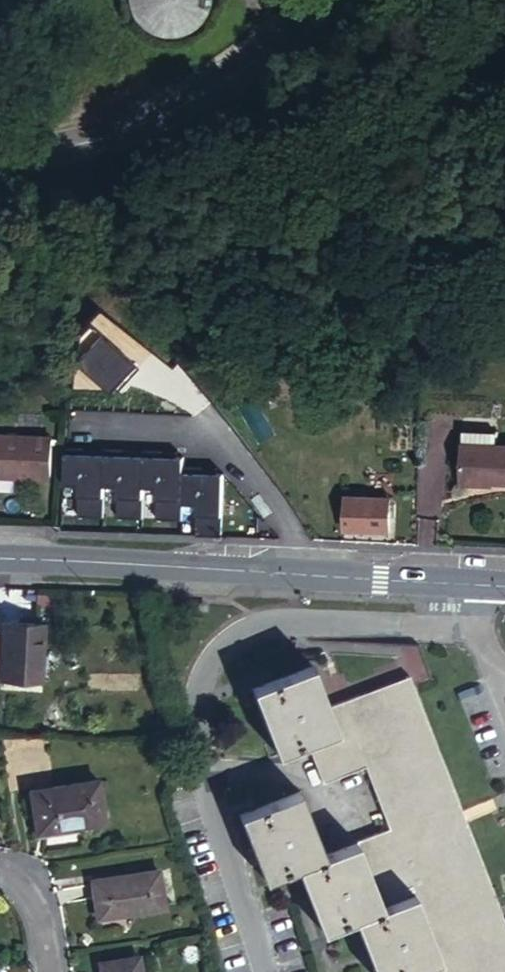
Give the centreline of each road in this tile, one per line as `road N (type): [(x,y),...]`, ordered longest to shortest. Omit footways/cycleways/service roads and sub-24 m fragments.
road 1 (residential): [(450,632),(280,625),(209,649),(193,711),(260,971)]
road 2 (tertiary): [(453,581),(0,561)]
road 3 (tertiary): [(321,0),(224,84),(180,110),(70,144),(0,150)]

